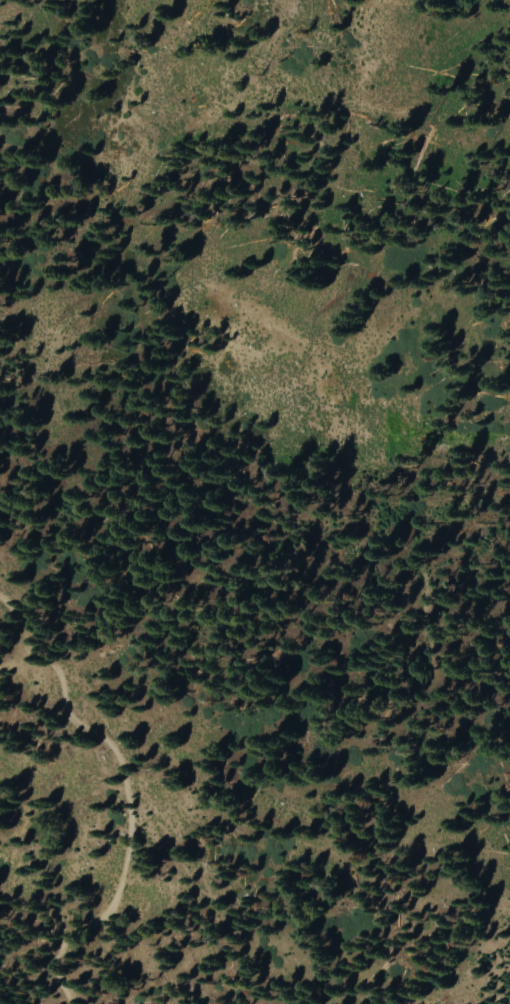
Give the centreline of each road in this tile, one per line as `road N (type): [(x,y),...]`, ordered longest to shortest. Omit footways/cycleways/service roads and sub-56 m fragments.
road 1 (track): [(0,597),(59,673),(67,712),(121,763),(131,823),(126,858),(110,910),(68,937),(57,954),(69,1003)]

